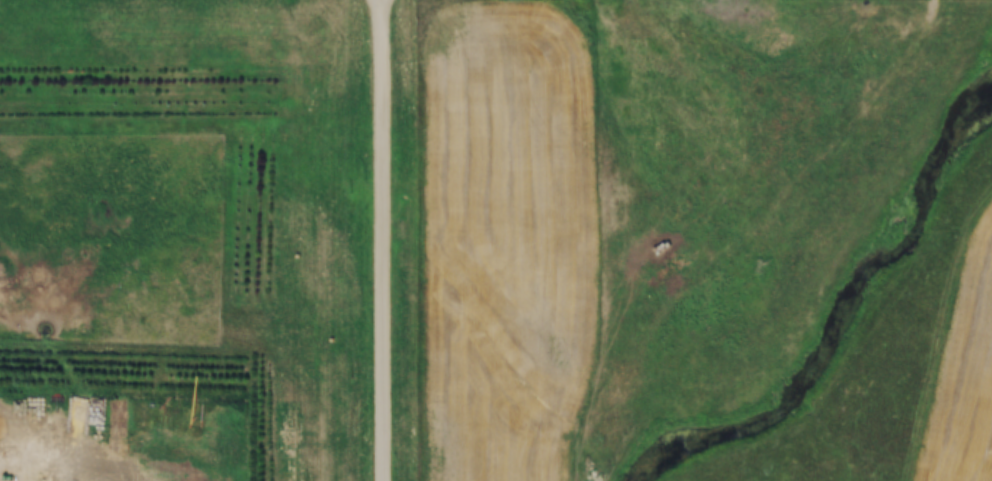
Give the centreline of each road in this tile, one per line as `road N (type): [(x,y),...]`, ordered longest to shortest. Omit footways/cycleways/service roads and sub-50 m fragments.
road 1 (residential): [(384,480),(384,0)]

